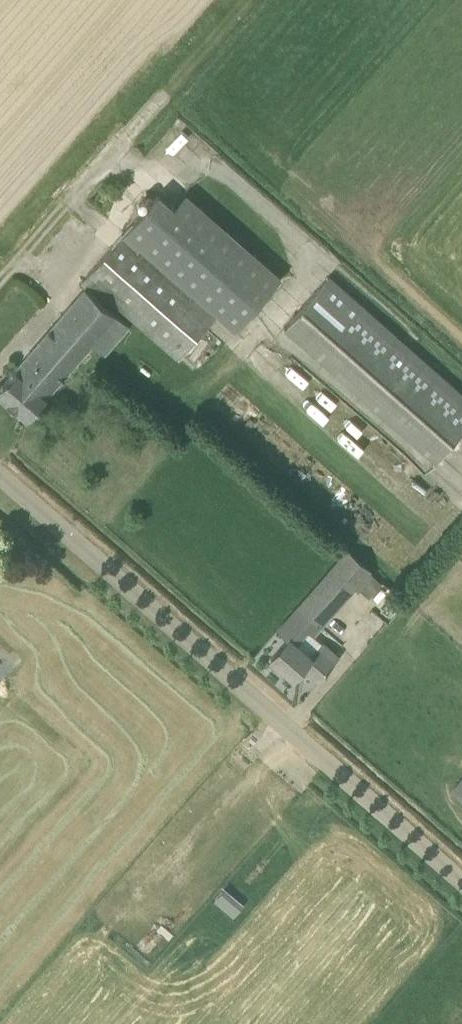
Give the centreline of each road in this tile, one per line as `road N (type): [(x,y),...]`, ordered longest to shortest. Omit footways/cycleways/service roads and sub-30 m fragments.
road 1 (unclassified): [(0,472),(461,881)]
road 2 (track): [(246,0),(0,281)]

